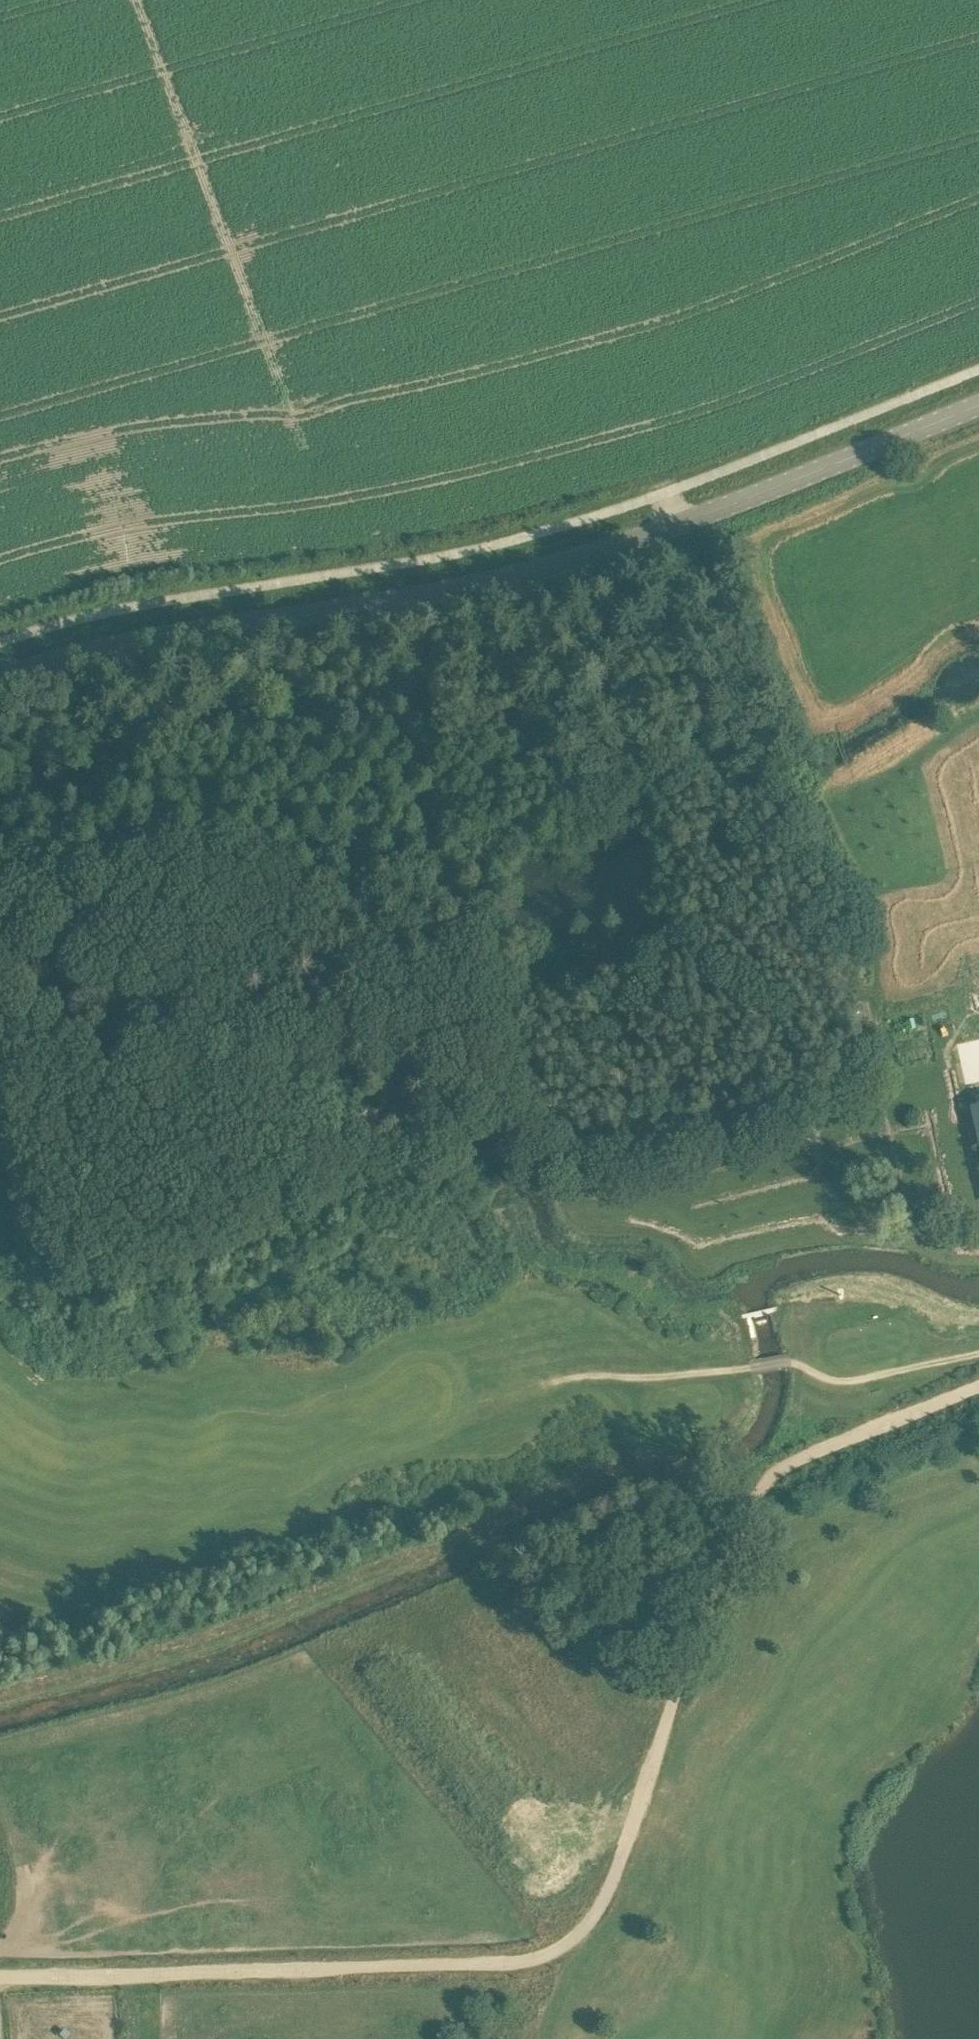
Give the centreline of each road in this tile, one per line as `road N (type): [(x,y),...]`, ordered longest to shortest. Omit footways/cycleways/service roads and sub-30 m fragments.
road 1 (track): [(978,1375),(799,1447),(766,1474),(736,1528),(584,1942),(558,1955),(511,1959),(0,1974)]
road 2 (tertiary): [(0,683),(81,656),(379,600),(634,540),(978,405)]

